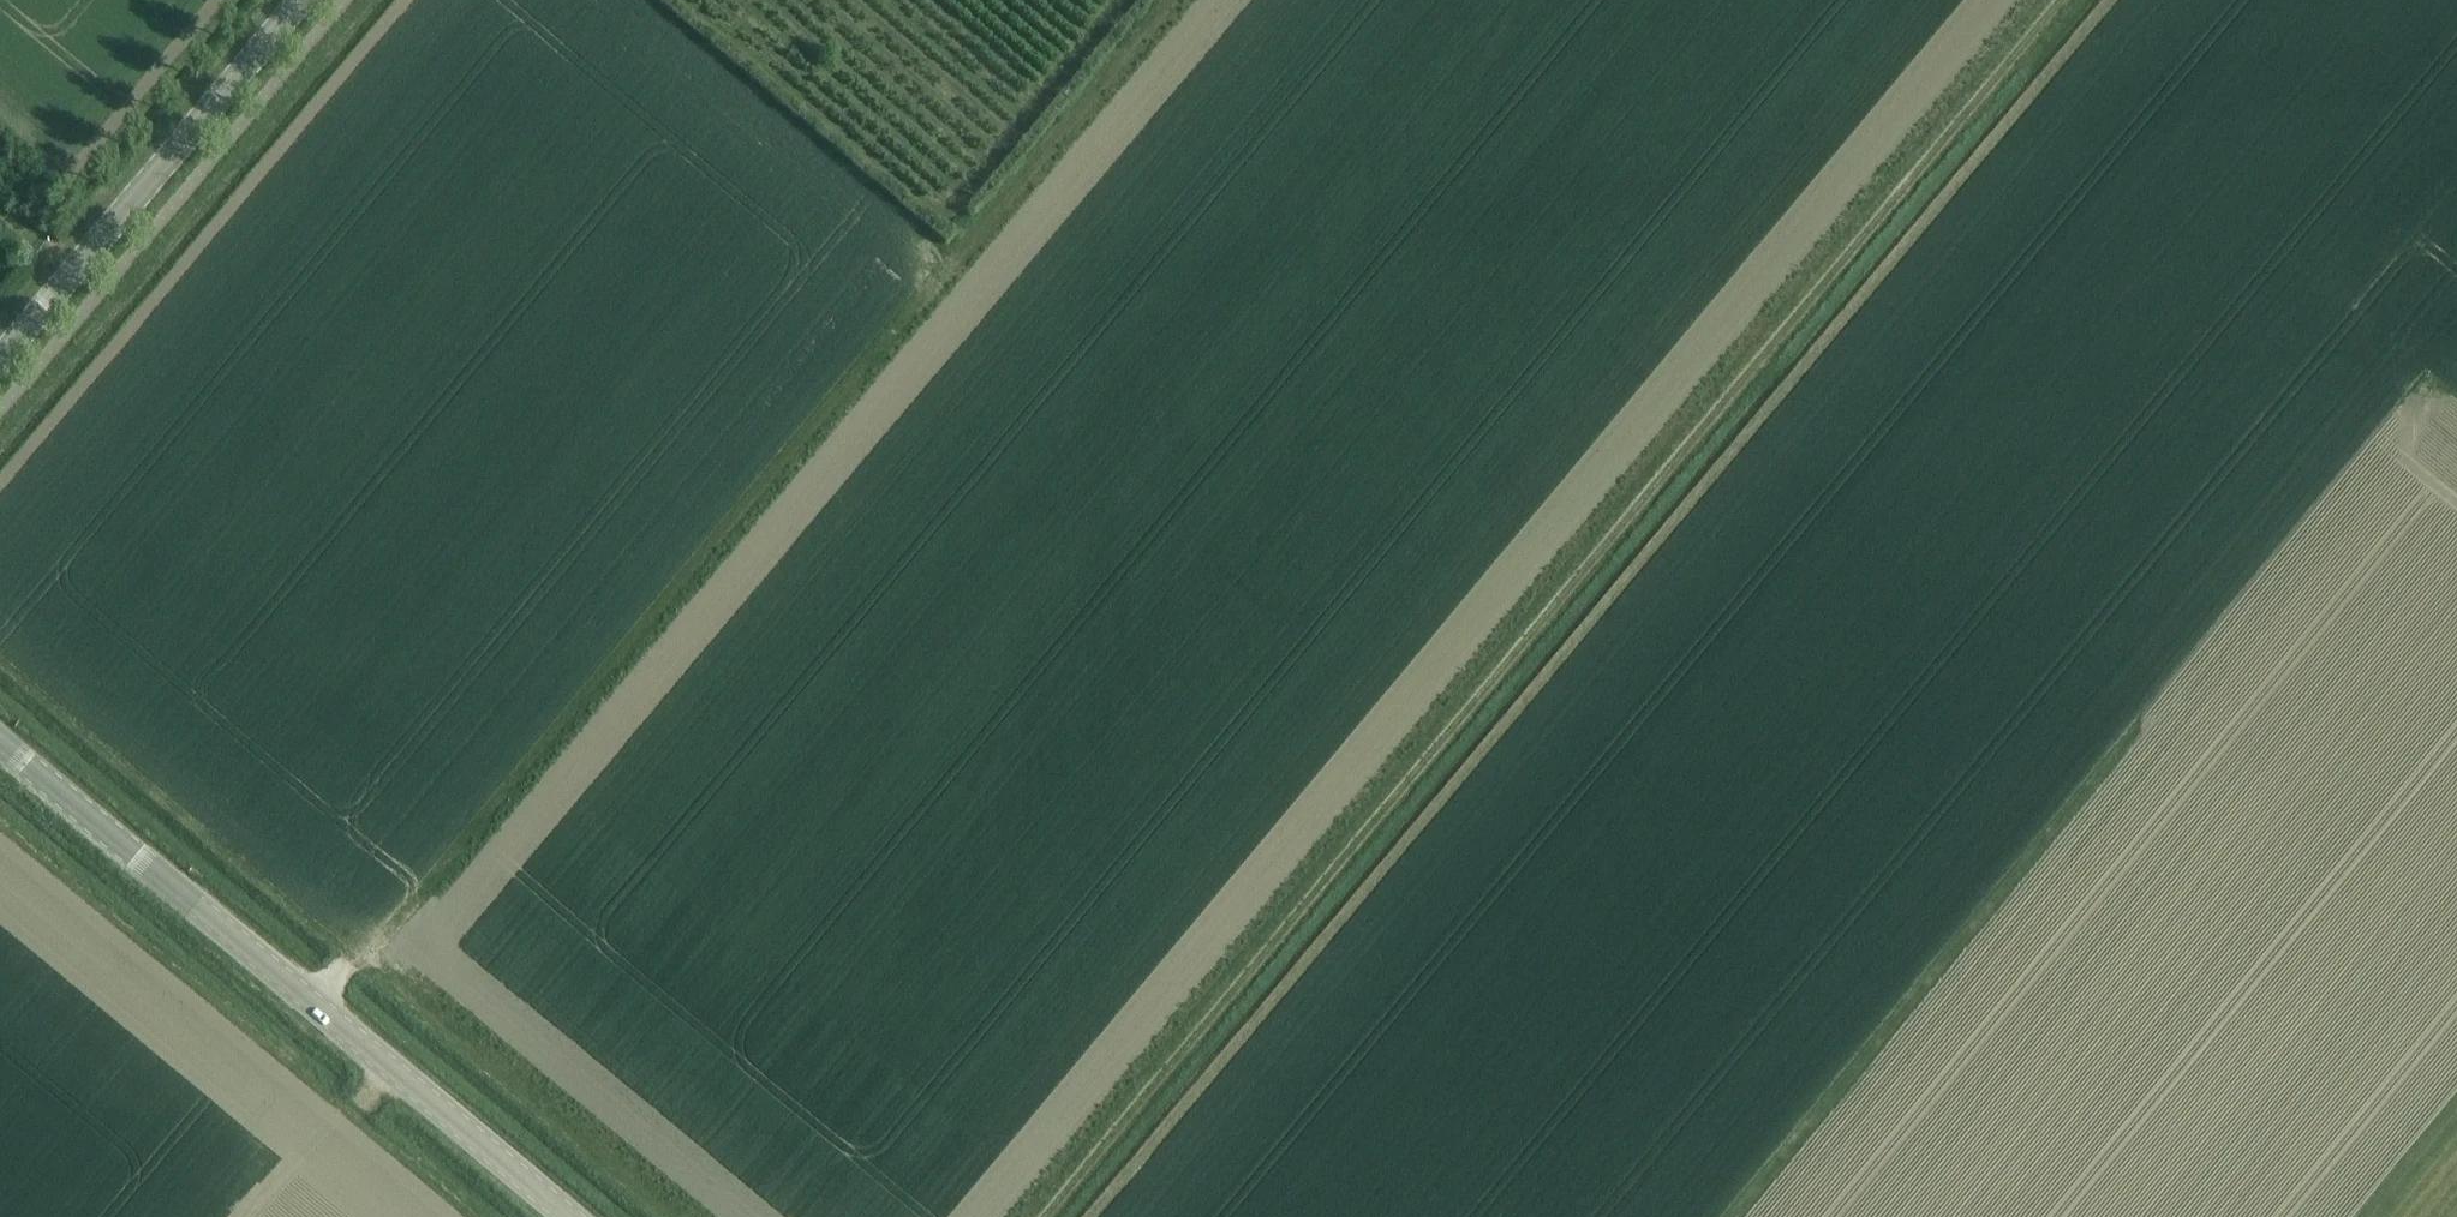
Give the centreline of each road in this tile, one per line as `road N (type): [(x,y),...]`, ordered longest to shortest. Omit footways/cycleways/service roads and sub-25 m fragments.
road 1 (tertiary): [(568,1216),(0,744)]
road 2 (tertiary): [(0,354),(299,0)]

